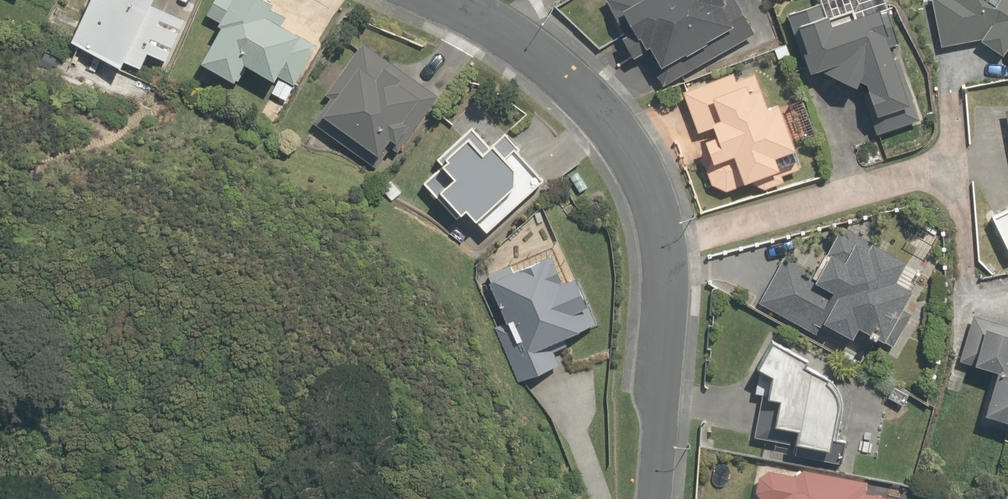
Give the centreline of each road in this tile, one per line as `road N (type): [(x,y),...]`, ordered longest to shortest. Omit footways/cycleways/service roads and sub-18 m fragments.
road 1 (residential): [(427,0),(545,59),(606,110),(659,198),(672,241),(658,498)]

